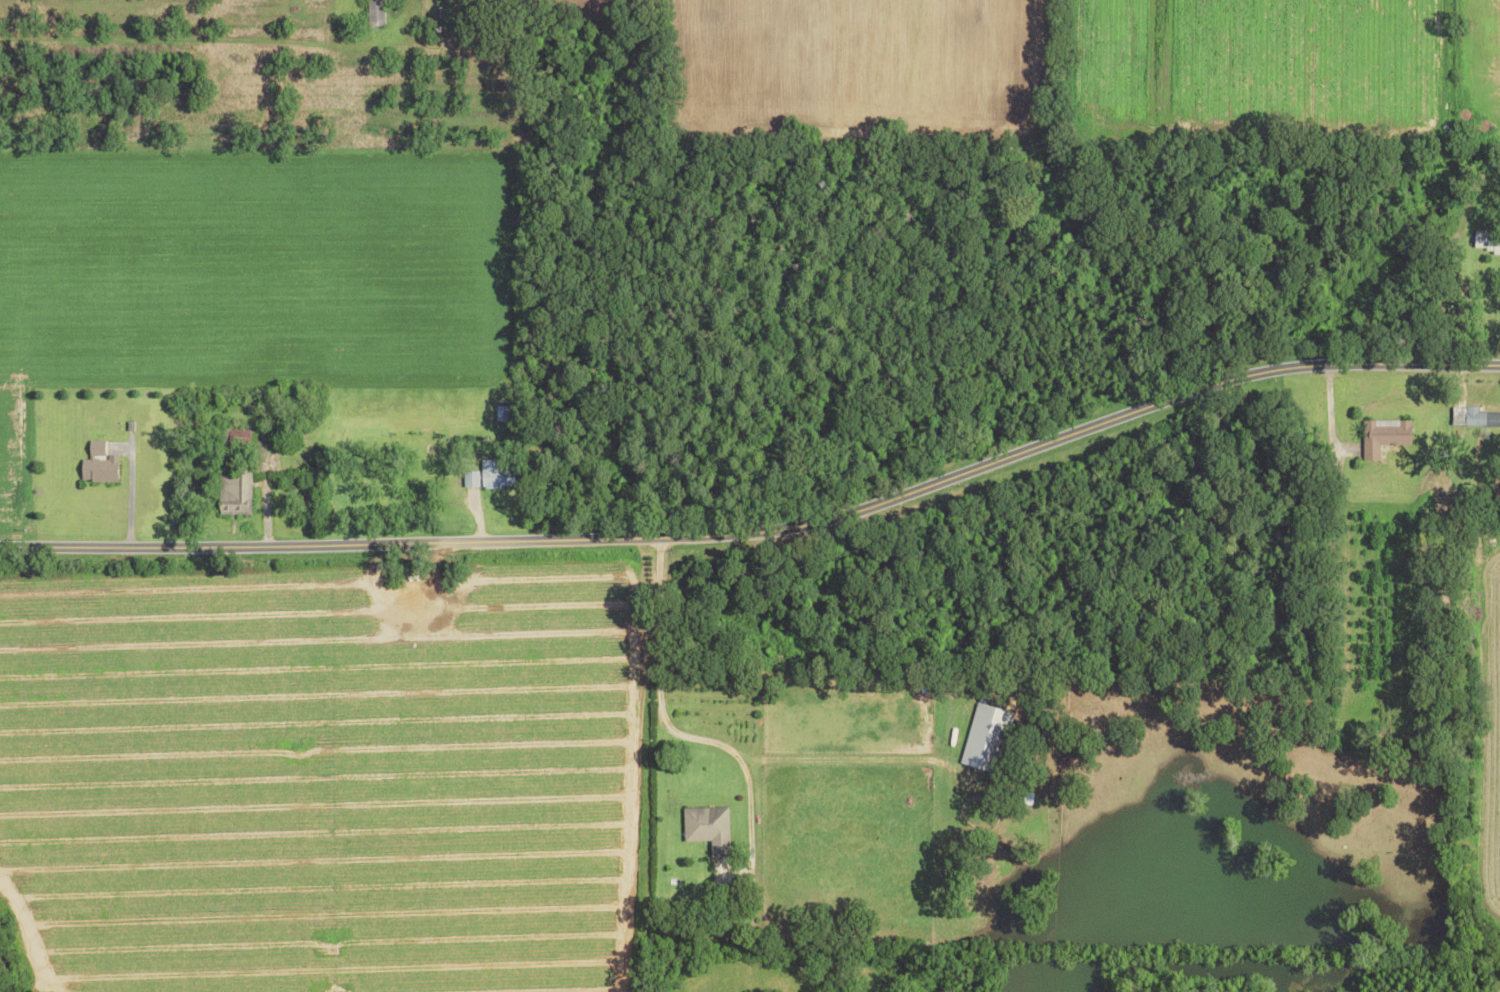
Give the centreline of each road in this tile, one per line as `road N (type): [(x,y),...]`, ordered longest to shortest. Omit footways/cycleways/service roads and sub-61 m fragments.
road 1 (residential): [(1499,364),(1266,367),(797,528),(0,553)]

